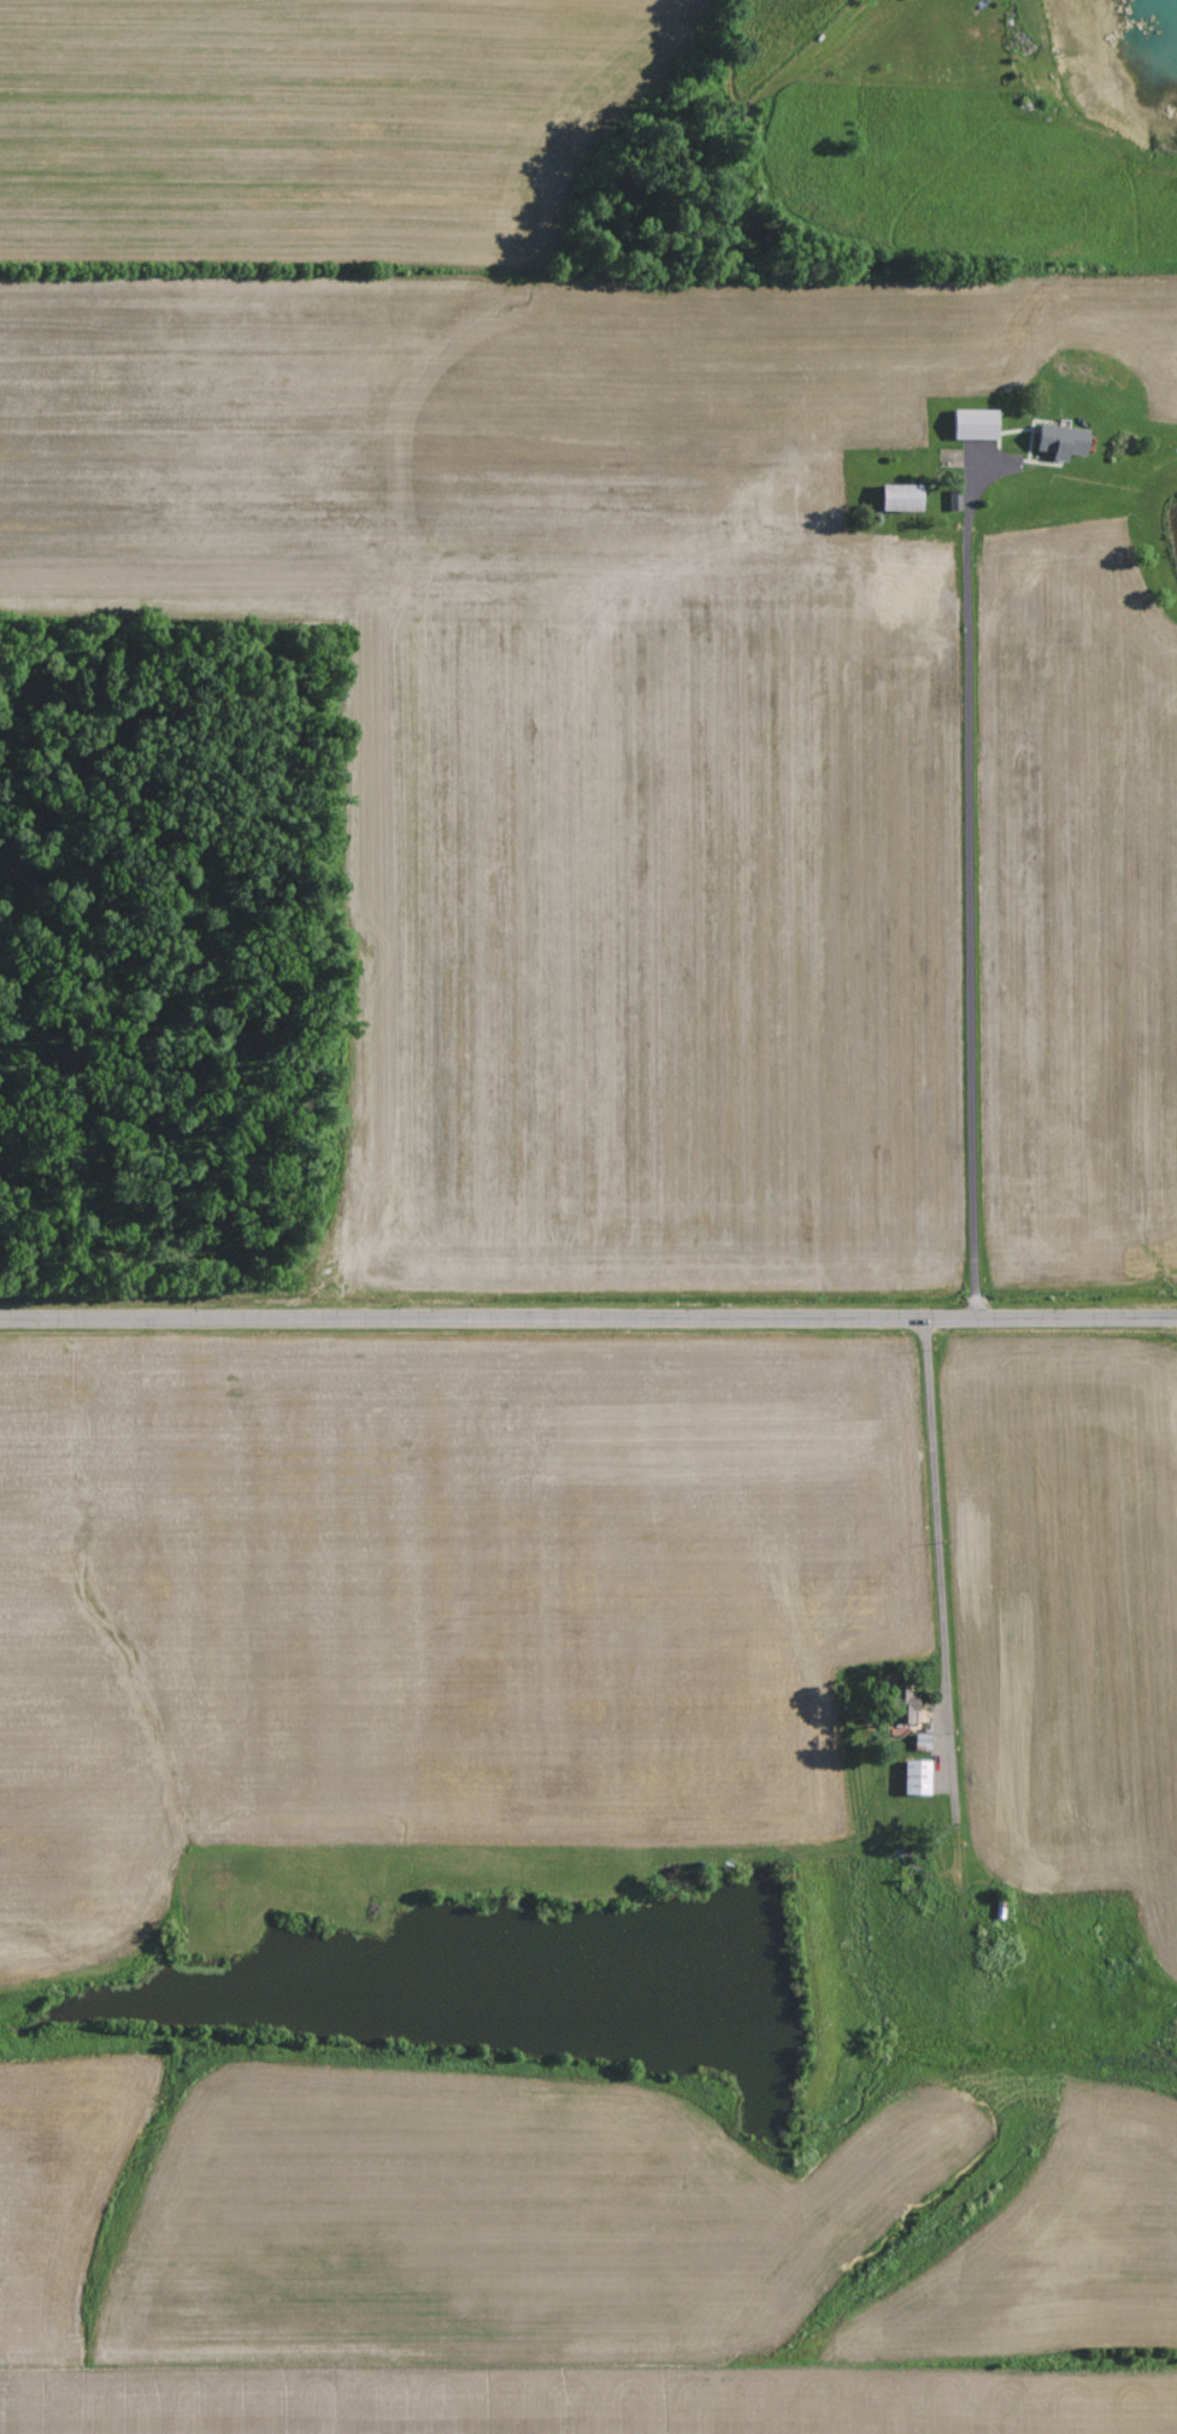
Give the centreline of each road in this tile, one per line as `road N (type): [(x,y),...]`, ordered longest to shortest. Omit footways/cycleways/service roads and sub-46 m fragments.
road 1 (secondary): [(0,1319),(1176,1323)]

